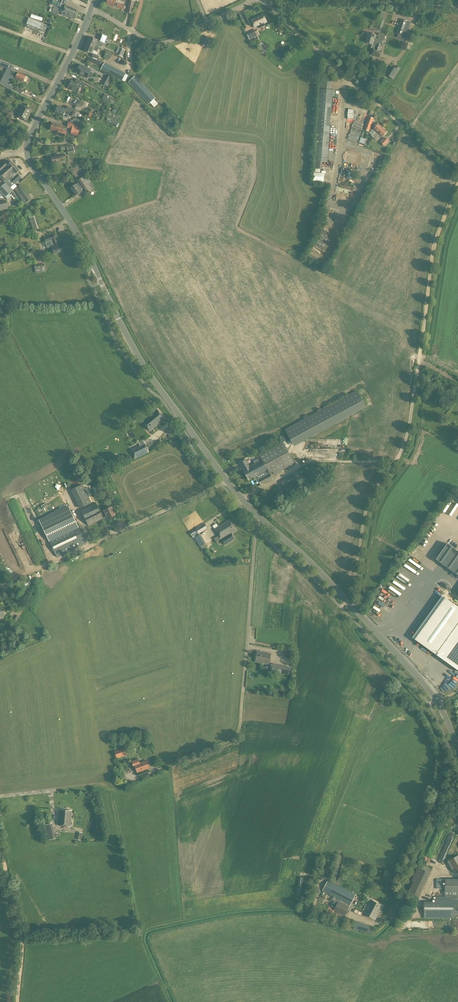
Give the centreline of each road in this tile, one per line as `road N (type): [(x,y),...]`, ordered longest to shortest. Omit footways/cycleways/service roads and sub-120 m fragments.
road 1 (tertiary): [(228,480),(154,379),(26,150)]
road 2 (unclassified): [(349,603),(369,500),(404,445),(420,348)]
road 3 (unclassified): [(263,0),(457,174)]
road 4 (tertiary): [(457,744),(437,698),(349,603)]
road 5 (unclassified): [(92,8),(161,43),(251,0)]
road 6 (track): [(285,0),(457,6)]
road 7 (unclassified): [(243,690),(261,519)]
road 8 (track): [(420,348),(432,252),(457,183)]
road 9 (tertiary): [(26,150),(92,8)]
road 10 (track): [(18,1001),(22,936),(0,857)]
road 11 (unclassified): [(97,540),(228,480)]
road 12 (track): [(157,771),(233,738),(243,690)]
road 13 (tertiary): [(349,603),(261,519)]

